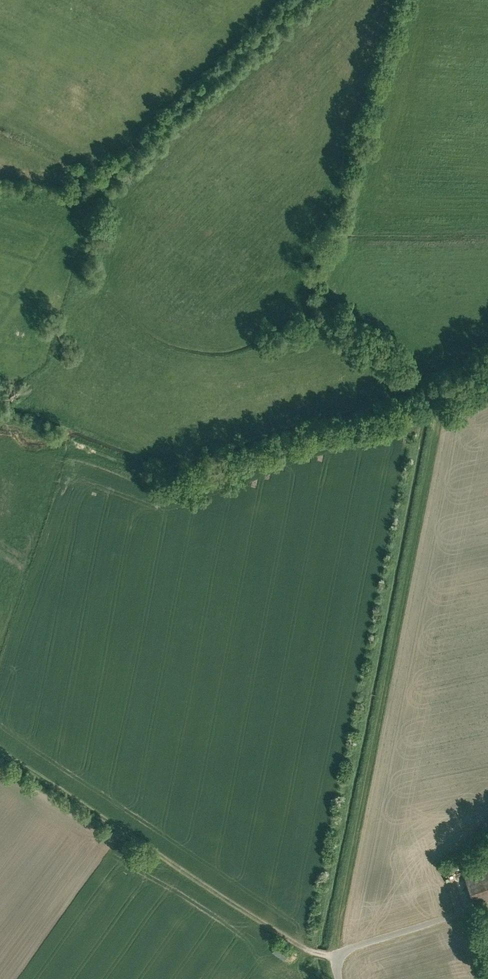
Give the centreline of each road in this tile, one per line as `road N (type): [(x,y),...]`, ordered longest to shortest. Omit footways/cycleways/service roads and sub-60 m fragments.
road 1 (track): [(335,957),(299,948),(0,753)]

